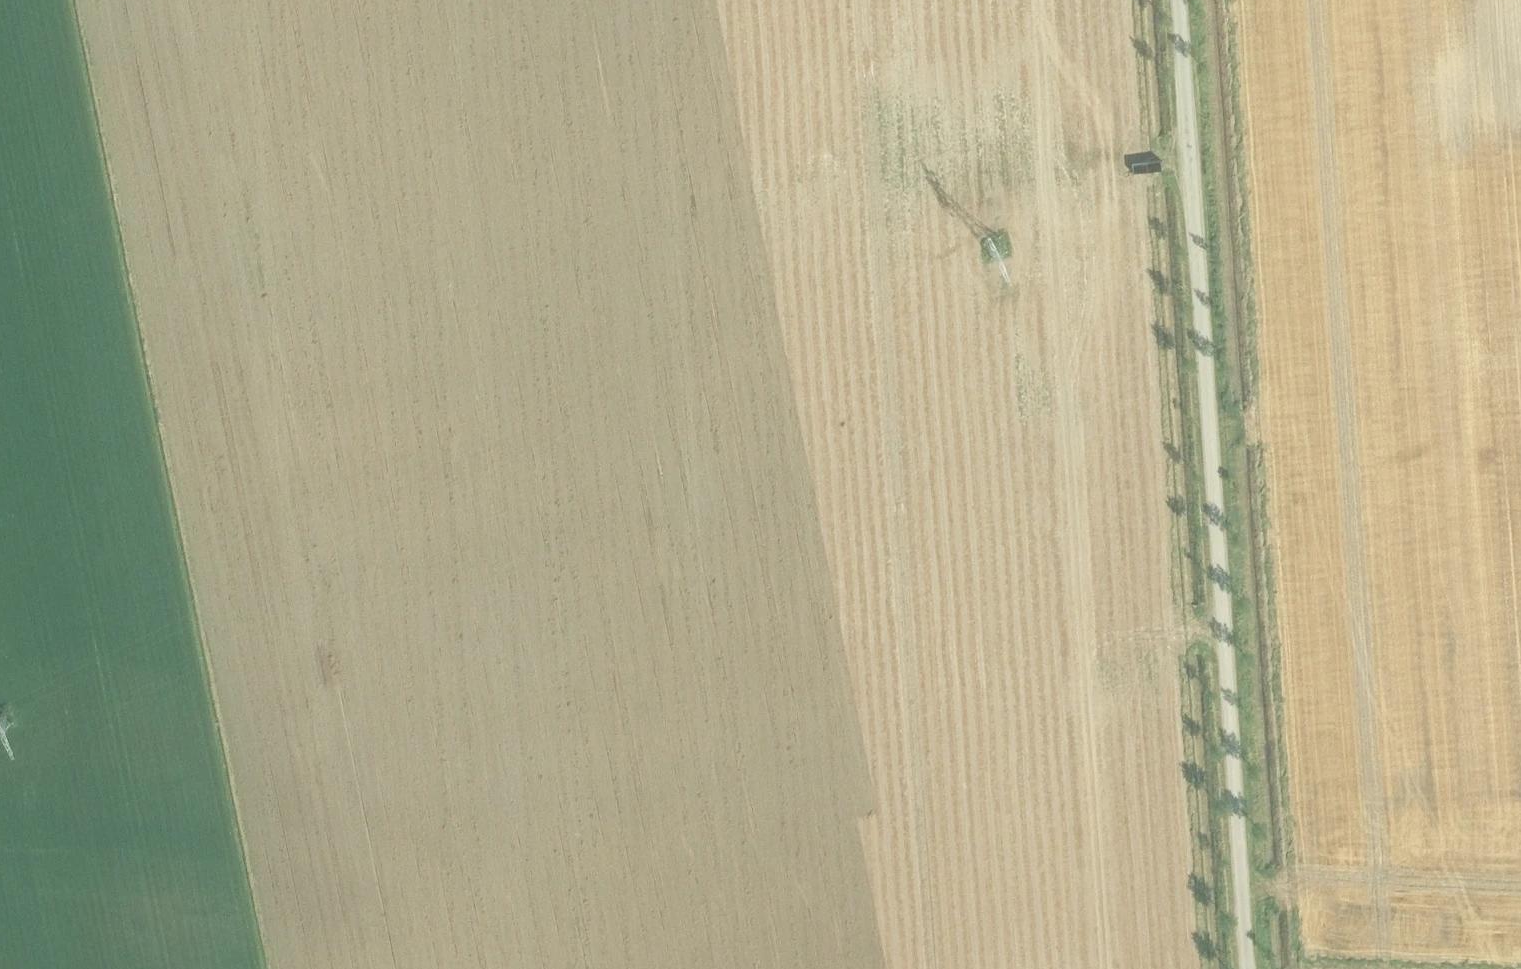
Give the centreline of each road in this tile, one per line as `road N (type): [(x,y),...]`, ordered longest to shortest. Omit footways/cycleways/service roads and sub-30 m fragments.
road 1 (unclassified): [(1248,968),(1180,0)]

